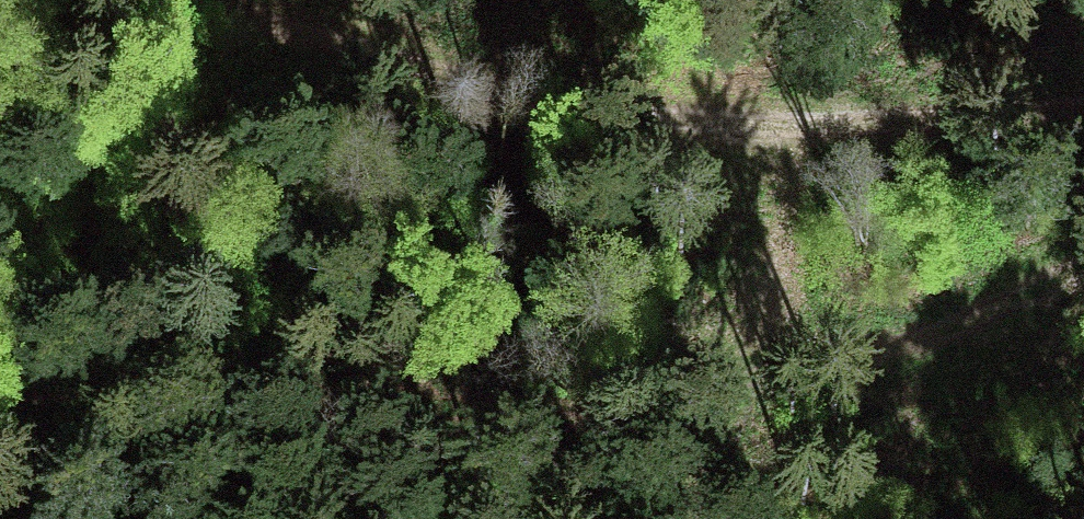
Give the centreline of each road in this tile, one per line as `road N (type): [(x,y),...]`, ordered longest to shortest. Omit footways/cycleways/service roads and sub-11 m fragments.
road 1 (track): [(1083,281),(721,393),(494,429),(373,420),(191,376),(0,394)]
road 2 (track): [(179,0),(582,112),(653,124),(752,131),(1083,108)]

